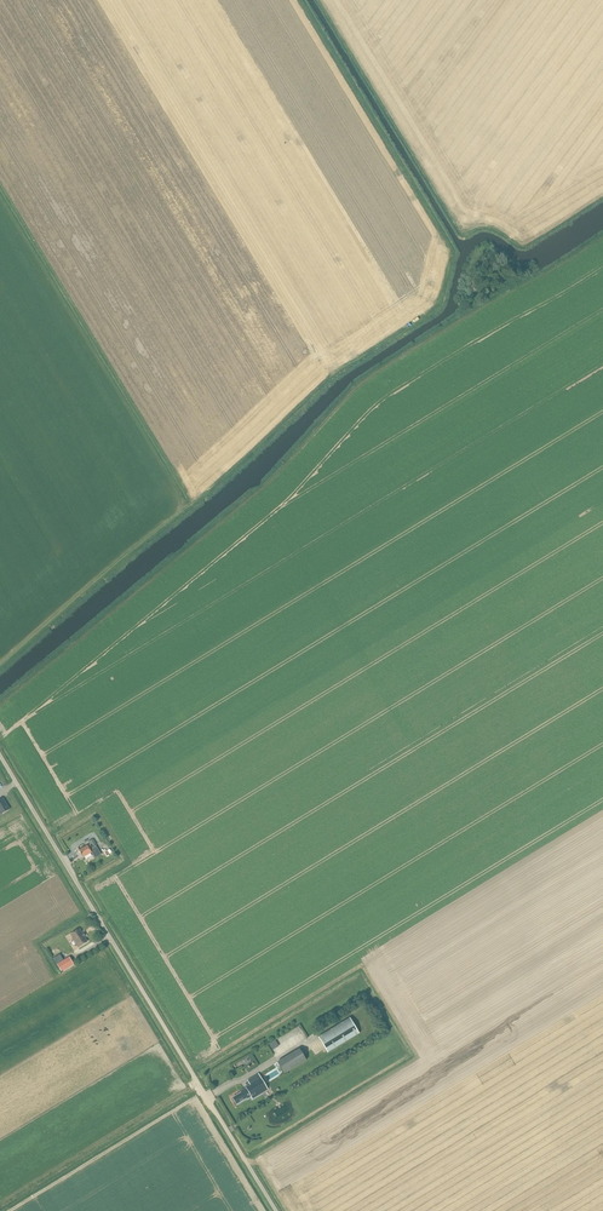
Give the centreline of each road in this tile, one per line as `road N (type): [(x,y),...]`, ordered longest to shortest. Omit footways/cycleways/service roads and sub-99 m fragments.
road 1 (unclassified): [(276,1210),(0,756)]

